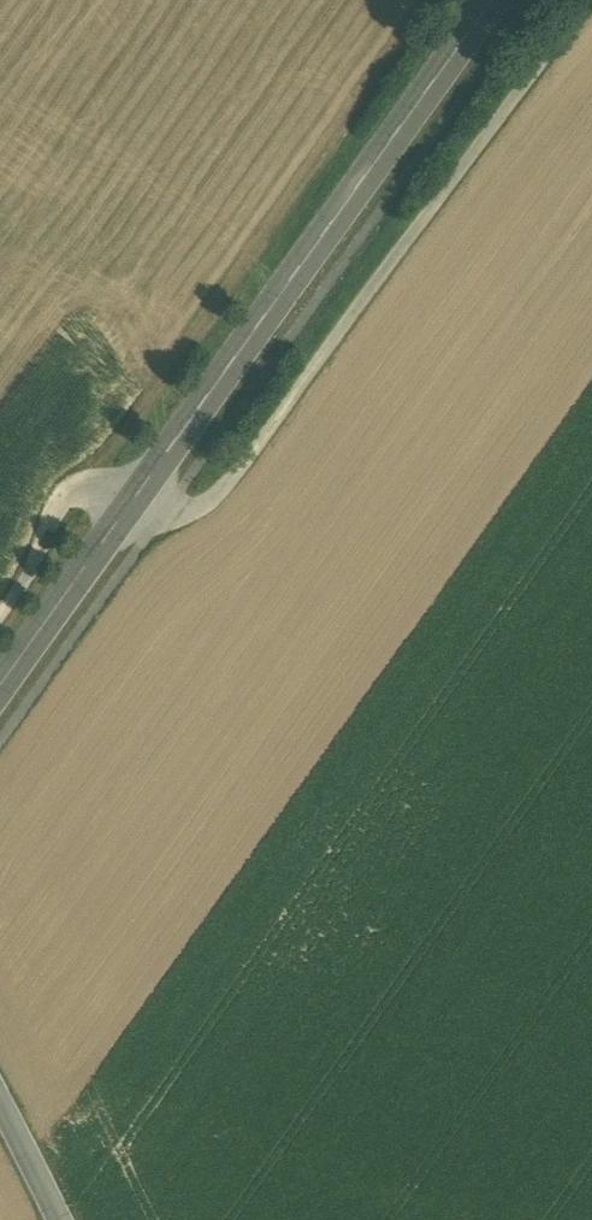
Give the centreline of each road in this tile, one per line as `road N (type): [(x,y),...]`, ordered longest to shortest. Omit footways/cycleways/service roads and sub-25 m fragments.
road 1 (track): [(591,6),(226,486),(188,509),(151,508),(110,492),(69,497),(0,615)]
road 2 (tertiary): [(494,0),(0,685)]
road 3 (tertiary): [(0,1078),(73,1219)]

